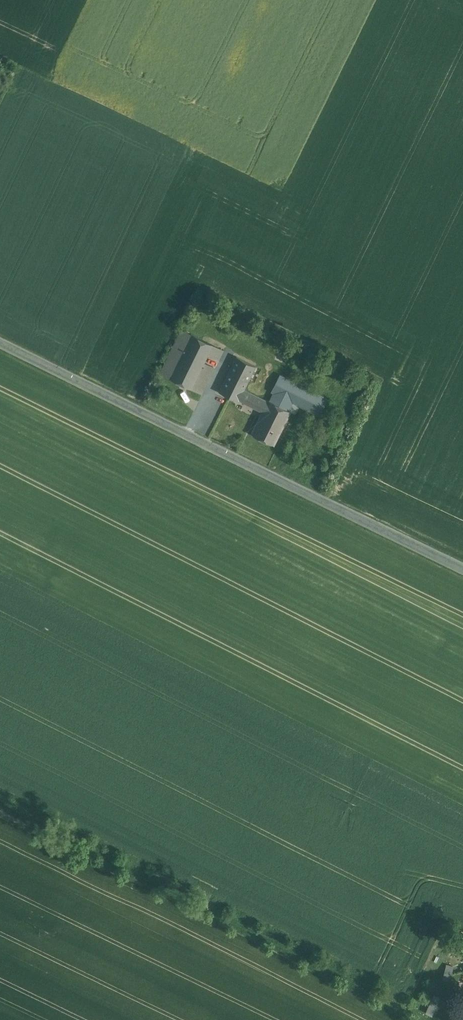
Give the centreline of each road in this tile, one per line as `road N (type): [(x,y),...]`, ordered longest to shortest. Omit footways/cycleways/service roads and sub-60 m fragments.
road 1 (residential): [(0,342),(462,570)]

